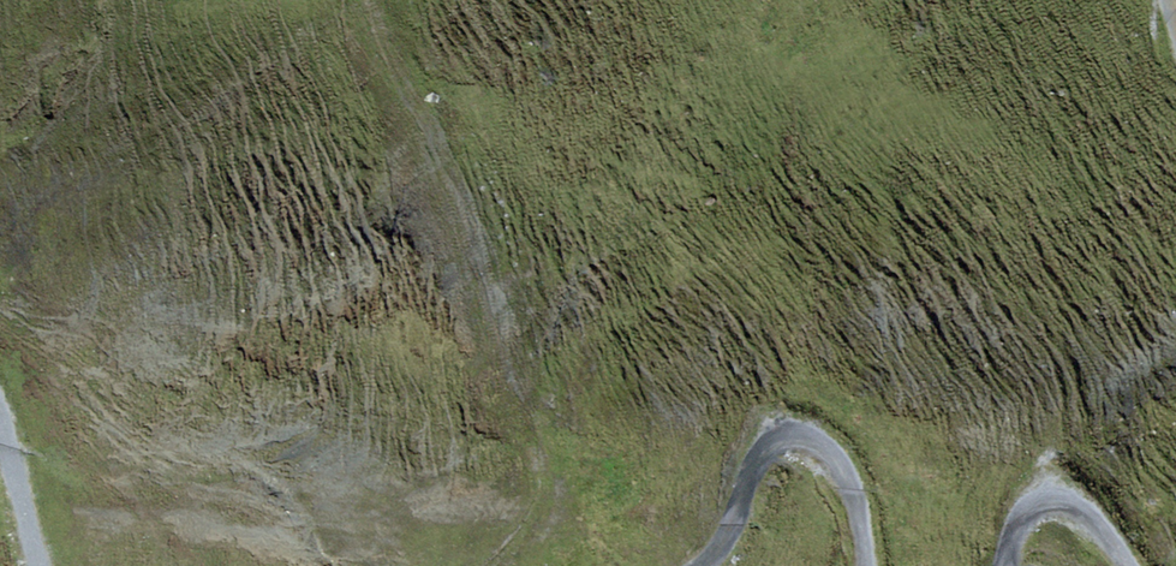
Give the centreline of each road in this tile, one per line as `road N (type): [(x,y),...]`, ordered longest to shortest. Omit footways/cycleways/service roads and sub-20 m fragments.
road 1 (track): [(866,565),(846,477),(814,440),(783,437),(756,450),(735,515),(700,565)]
road 2 (track): [(1126,565),(1113,542),(1067,500),(1043,497),(1014,527),(1002,565)]
road 3 (track): [(0,416),(38,565)]

